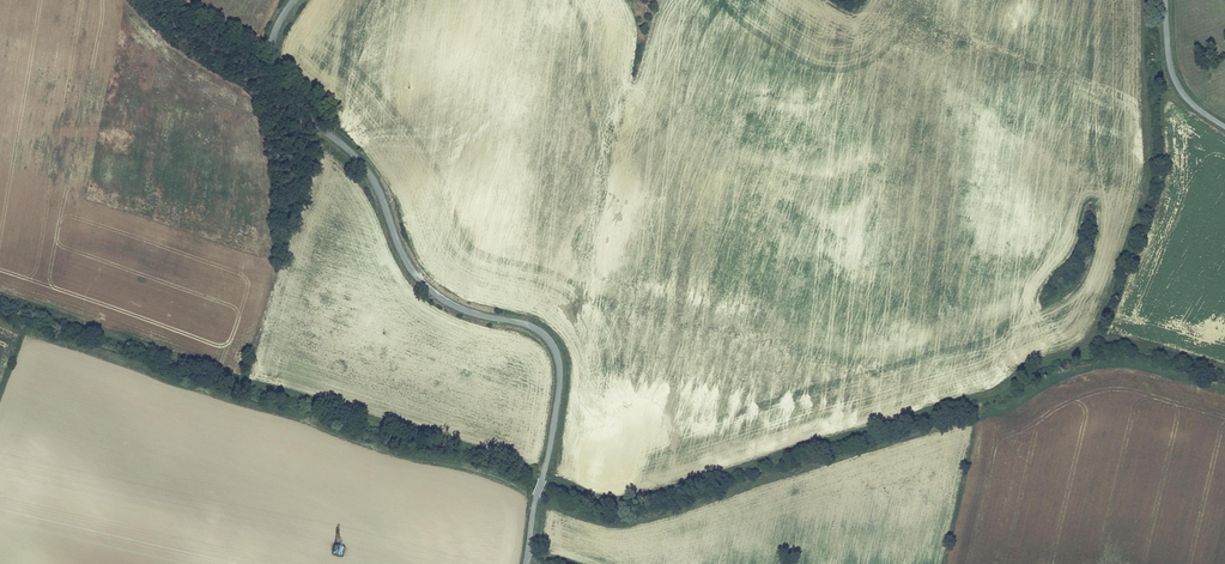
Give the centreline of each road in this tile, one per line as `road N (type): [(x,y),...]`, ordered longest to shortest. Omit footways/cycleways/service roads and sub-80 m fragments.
road 1 (tertiary): [(293,0),(271,43),(272,78),(282,96),(372,174),(398,245),(432,292),(460,308),(535,327),(556,351),(559,392),(526,563)]
road 2 (unclassified): [(1165,0),(1174,78),(1224,127)]

